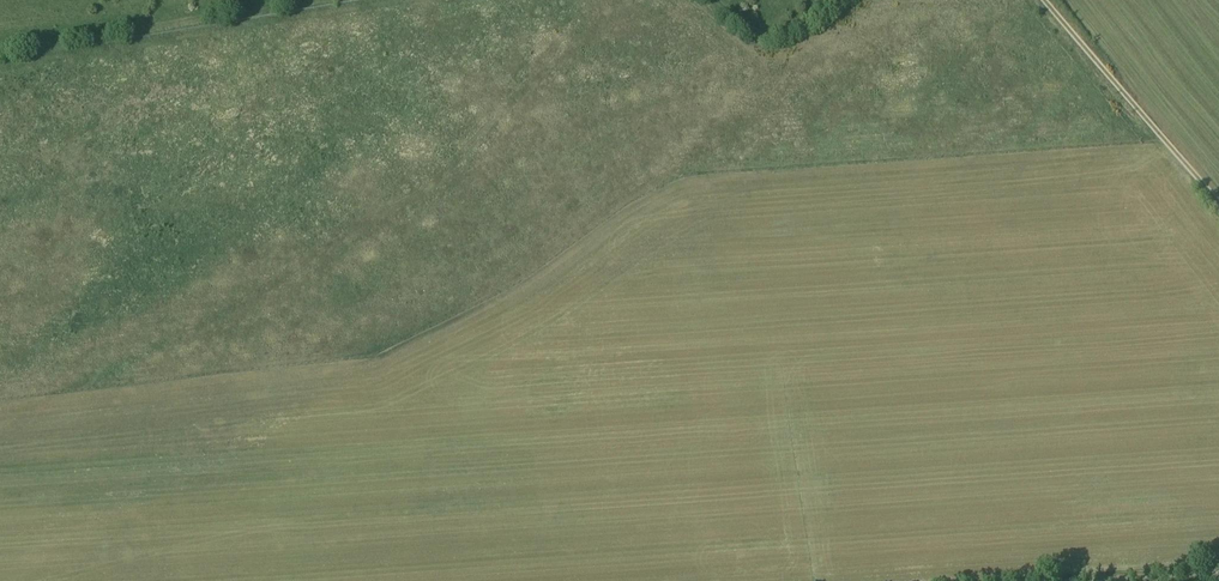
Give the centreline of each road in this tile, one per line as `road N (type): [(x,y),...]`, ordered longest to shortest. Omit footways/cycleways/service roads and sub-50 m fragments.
road 1 (track): [(1043,0),(1218,211)]

